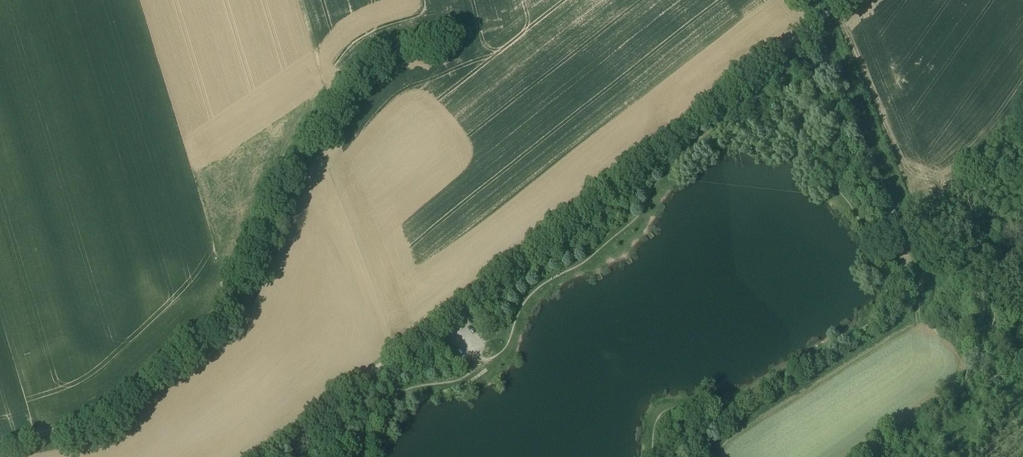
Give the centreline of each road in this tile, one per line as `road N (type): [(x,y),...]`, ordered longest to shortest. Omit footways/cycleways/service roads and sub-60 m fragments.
road 1 (unclassified): [(251,456),(829,0)]

